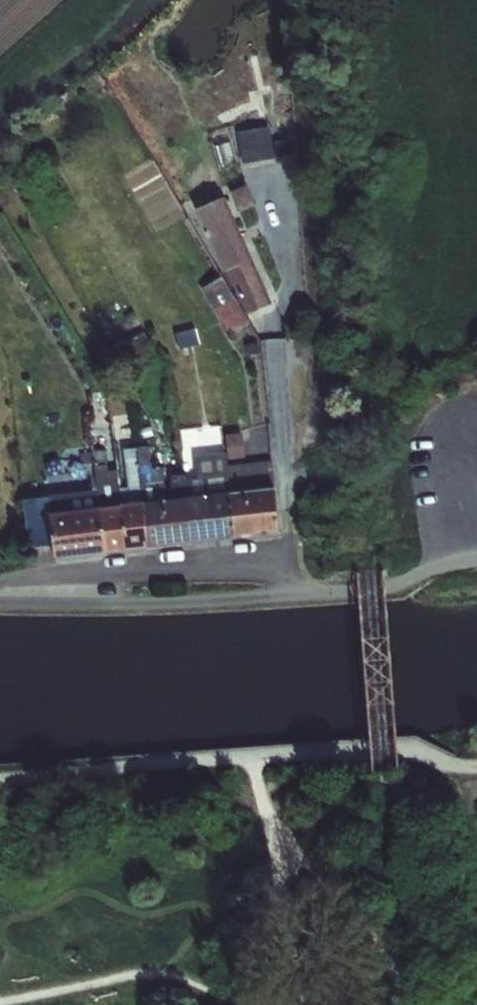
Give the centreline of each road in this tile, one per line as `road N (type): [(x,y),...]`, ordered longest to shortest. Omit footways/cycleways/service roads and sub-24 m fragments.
road 1 (residential): [(271,176),(287,303),(275,337),(289,555)]
road 2 (residential): [(289,555),(0,583)]
road 3 (residential): [(0,605),(290,597)]
road 4 (unclassified): [(312,595),(476,563)]

